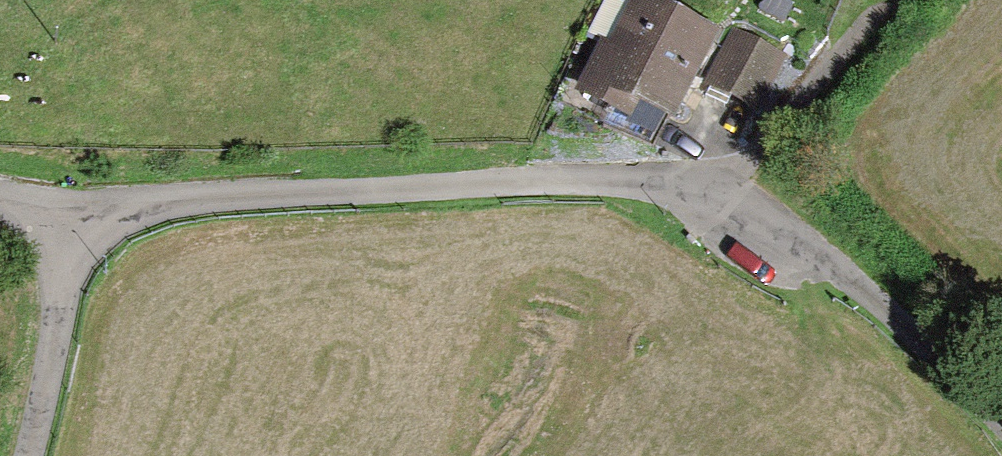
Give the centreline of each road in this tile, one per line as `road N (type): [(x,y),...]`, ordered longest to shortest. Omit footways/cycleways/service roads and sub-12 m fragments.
road 1 (residential): [(72,207),(619,180),(672,186),(721,203),(854,283),(1001,419)]
road 2 (track): [(904,0),(814,86),(721,203)]
road 3 (residential): [(28,455),(49,376),(72,207)]

